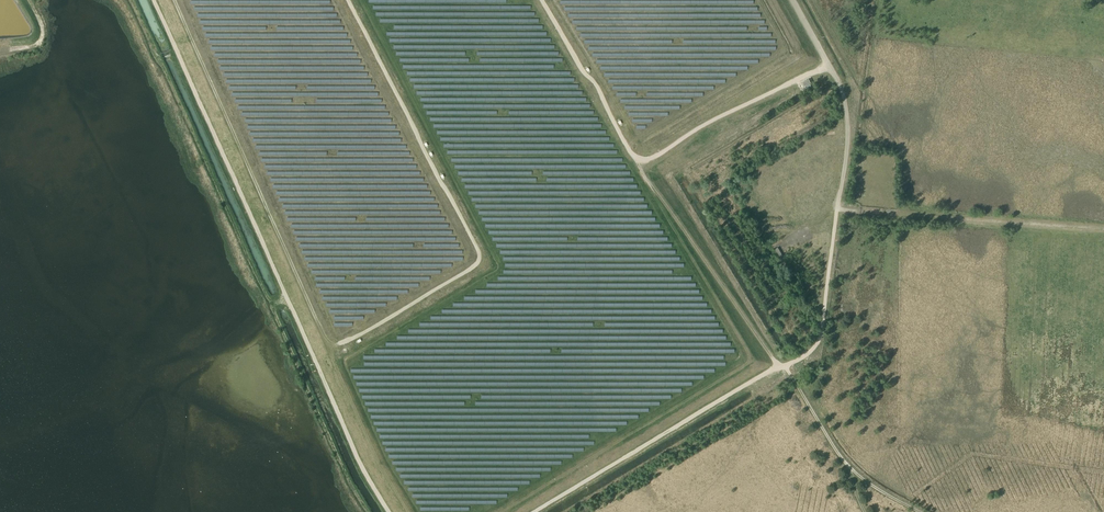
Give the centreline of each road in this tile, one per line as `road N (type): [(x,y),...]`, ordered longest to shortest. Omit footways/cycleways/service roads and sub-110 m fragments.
road 1 (track): [(388,511),(354,452),(155,0)]
road 2 (track): [(537,511),(808,353),(822,327),(840,211)]
road 3 (track): [(830,68),(692,131),(639,167),(541,0)]
road 4 (track): [(792,0),(839,84),(847,142),(840,211)]
road 5 (track): [(922,511),(846,459),(786,365)]

